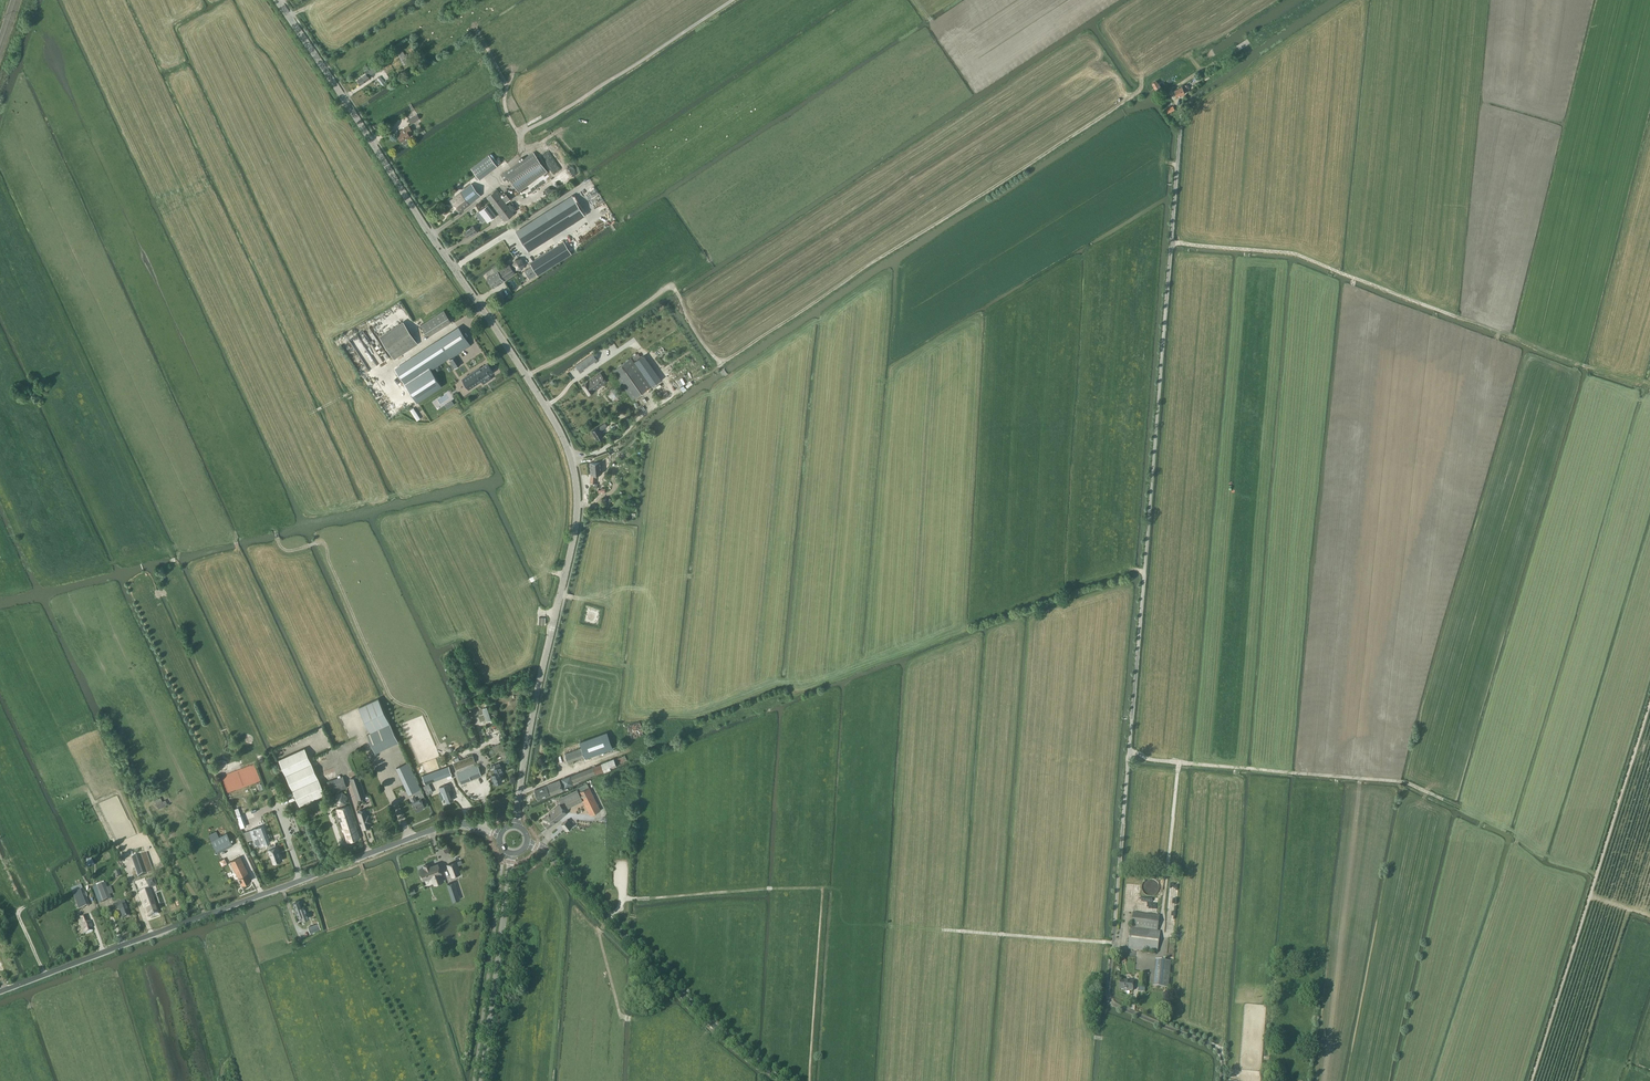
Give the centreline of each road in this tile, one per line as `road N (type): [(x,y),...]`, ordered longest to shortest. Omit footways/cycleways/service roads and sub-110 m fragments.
road 1 (unclassified): [(1223,1080),(1223,1059),(1213,1046),(1117,1006),(1108,994),(1181,116)]
road 2 (tertiary): [(516,827),(575,531),(571,458),(546,406),(277,0)]
road 3 (track): [(527,375),(667,287),(720,366),(1267,0)]
road 4 (unclassified): [(0,992),(438,827),(502,835)]
road 5 (track): [(1179,763),(1161,956),(1125,953),(1113,943),(877,925),(843,895)]
road 6 (track): [(1596,875),(1404,781),(1179,763)]
road 7 (tertiary): [(781,1080),(647,960),(548,852),(527,843)]
road 8 (track): [(1439,310),(1292,252),(1172,242)]
road 9 (track): [(250,970),(211,943),(156,955),(0,1012)]
road 10 (track): [(521,134),(733,0)]
road 11 (tertiary): [(482,1080),(513,852)]
road 12 (track): [(1531,1080),(1596,875)]
road 13 (track): [(623,900),(823,888)]
road 14 (track): [(483,198),(522,148),(504,102),(507,86),(474,26)]
road 15 (track): [(823,888),(809,1080)]
road 16 (track): [(1596,875),(1649,703)]
road 17 (track): [(1578,363),(1439,310)]

